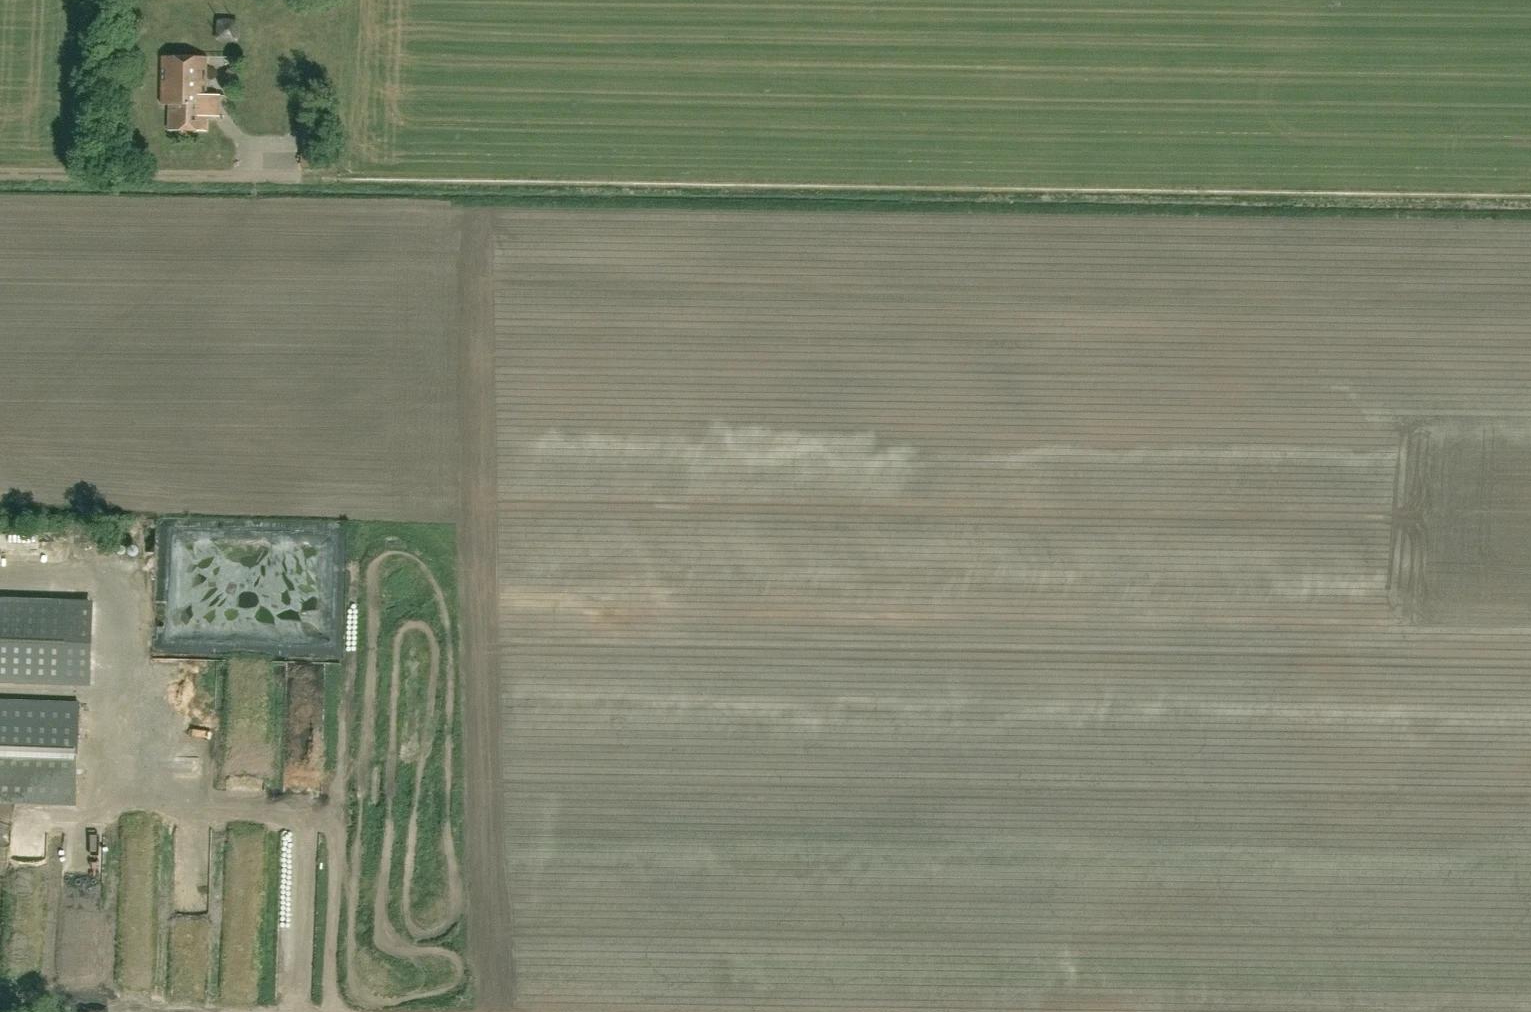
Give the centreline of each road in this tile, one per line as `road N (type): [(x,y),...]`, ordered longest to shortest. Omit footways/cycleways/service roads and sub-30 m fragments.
road 1 (unclassified): [(323,179),(0,175)]

